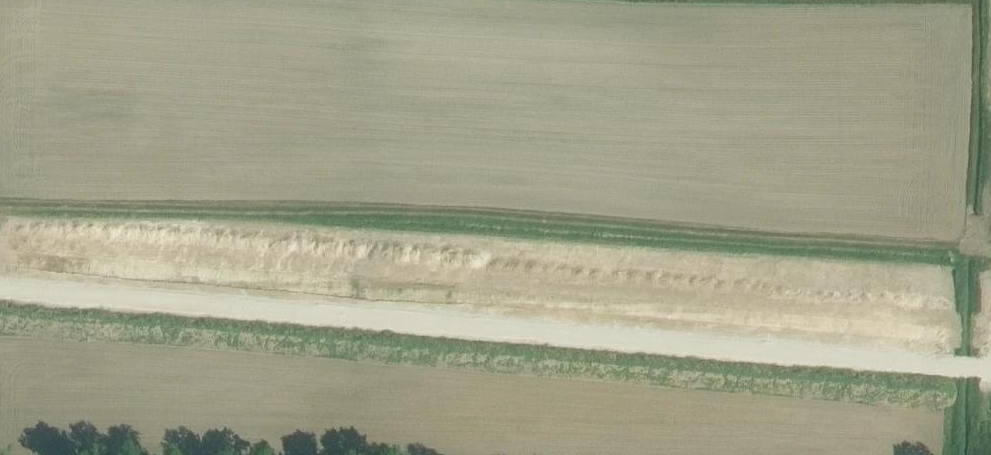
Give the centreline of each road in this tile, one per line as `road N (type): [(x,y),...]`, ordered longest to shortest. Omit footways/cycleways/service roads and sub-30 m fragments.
road 1 (track): [(984,250),(0,207)]

